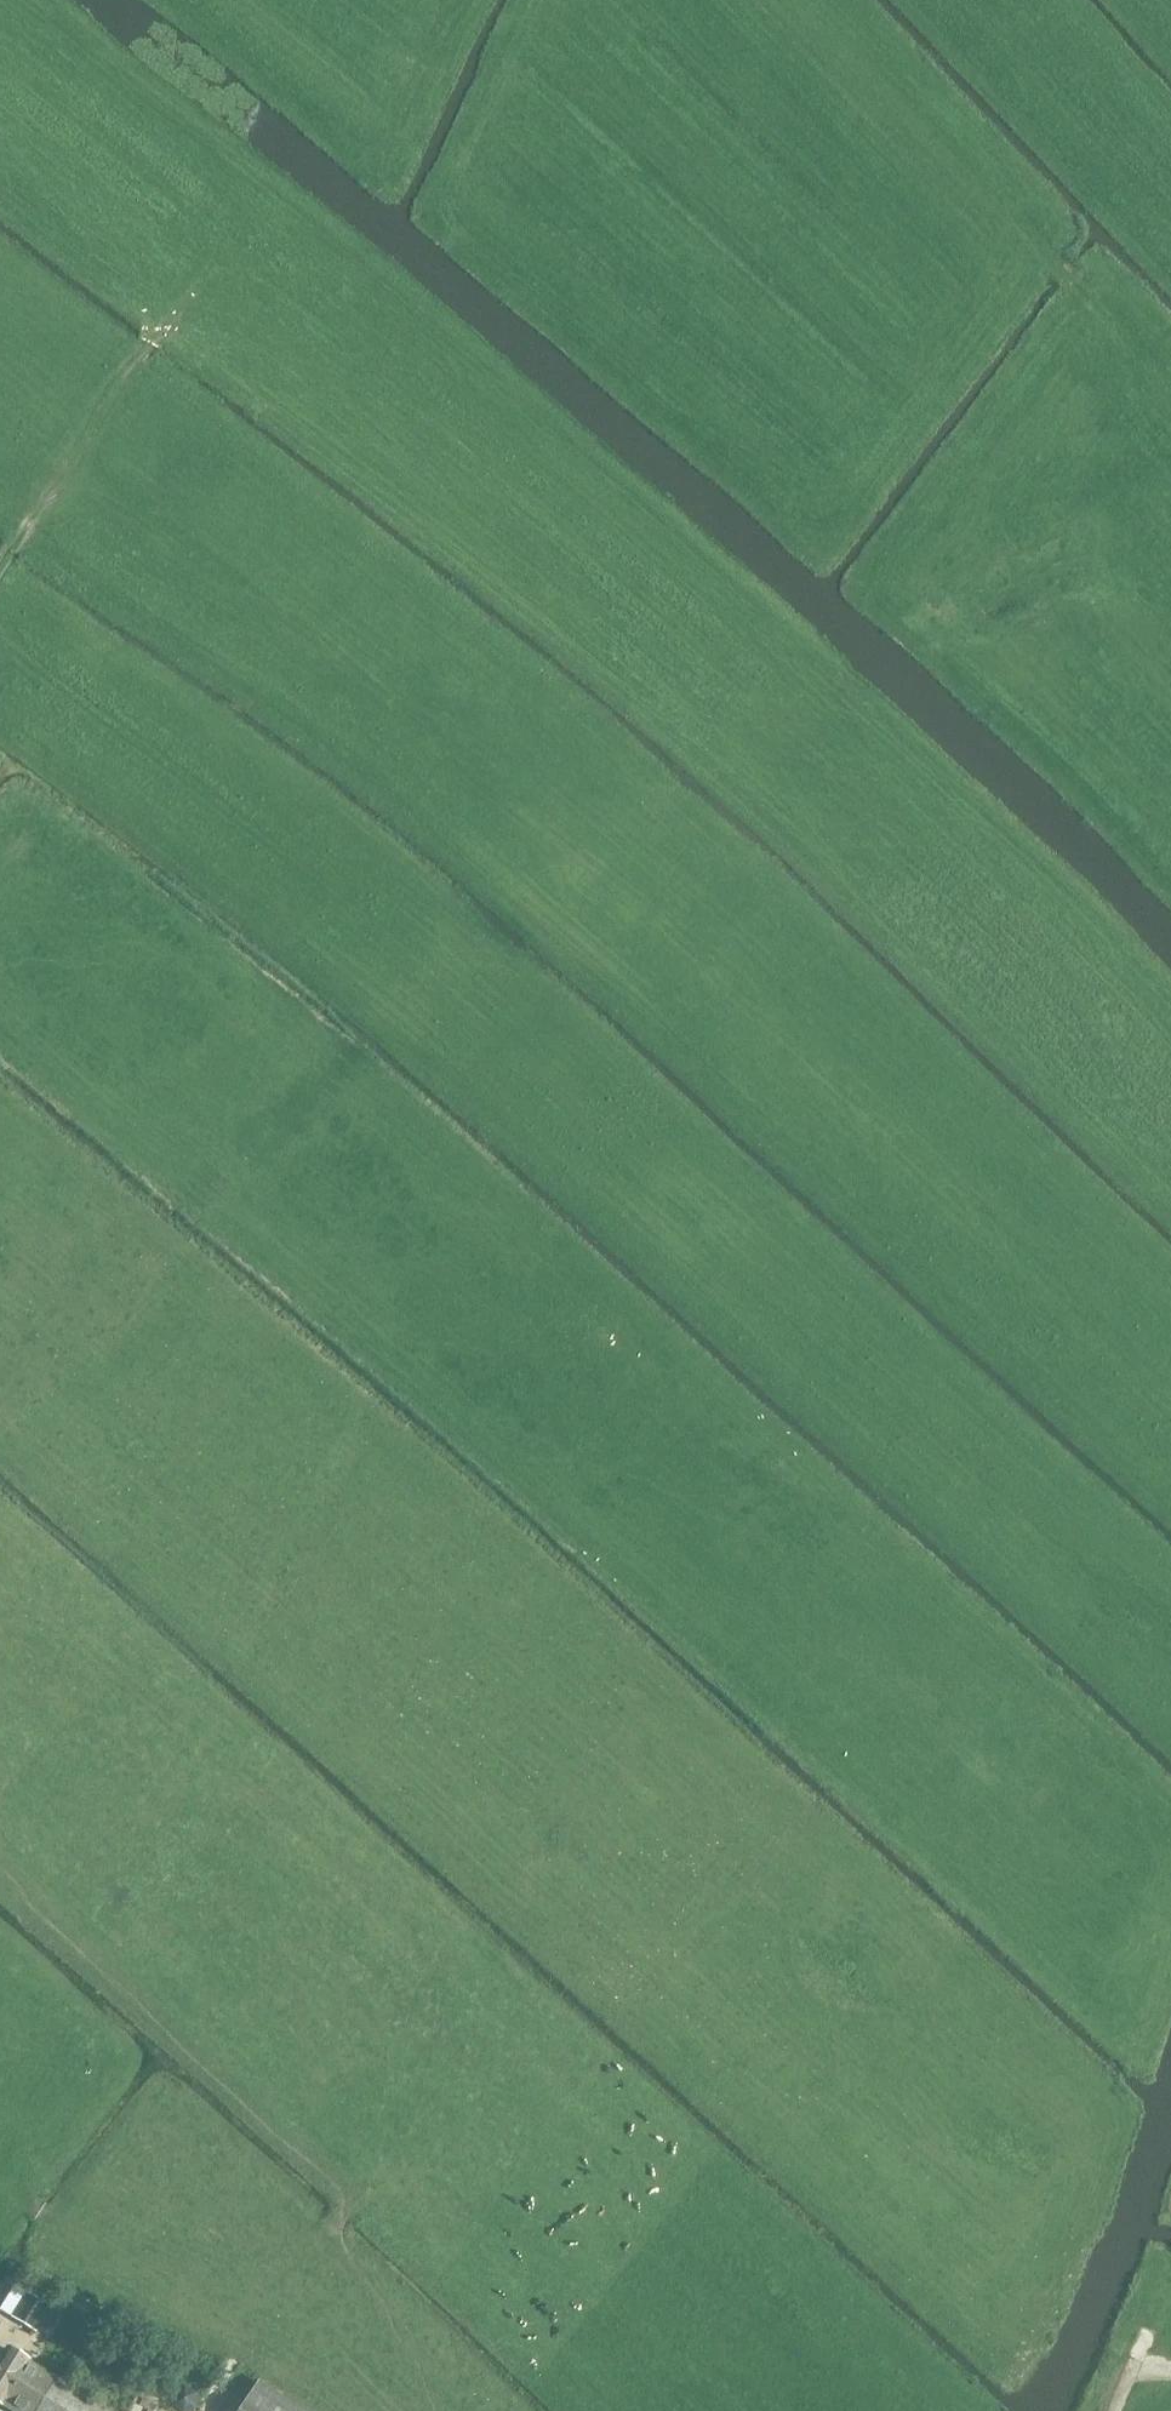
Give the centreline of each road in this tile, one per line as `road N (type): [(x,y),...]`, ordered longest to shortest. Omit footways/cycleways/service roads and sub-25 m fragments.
road 1 (track): [(182,302),(0,571)]

